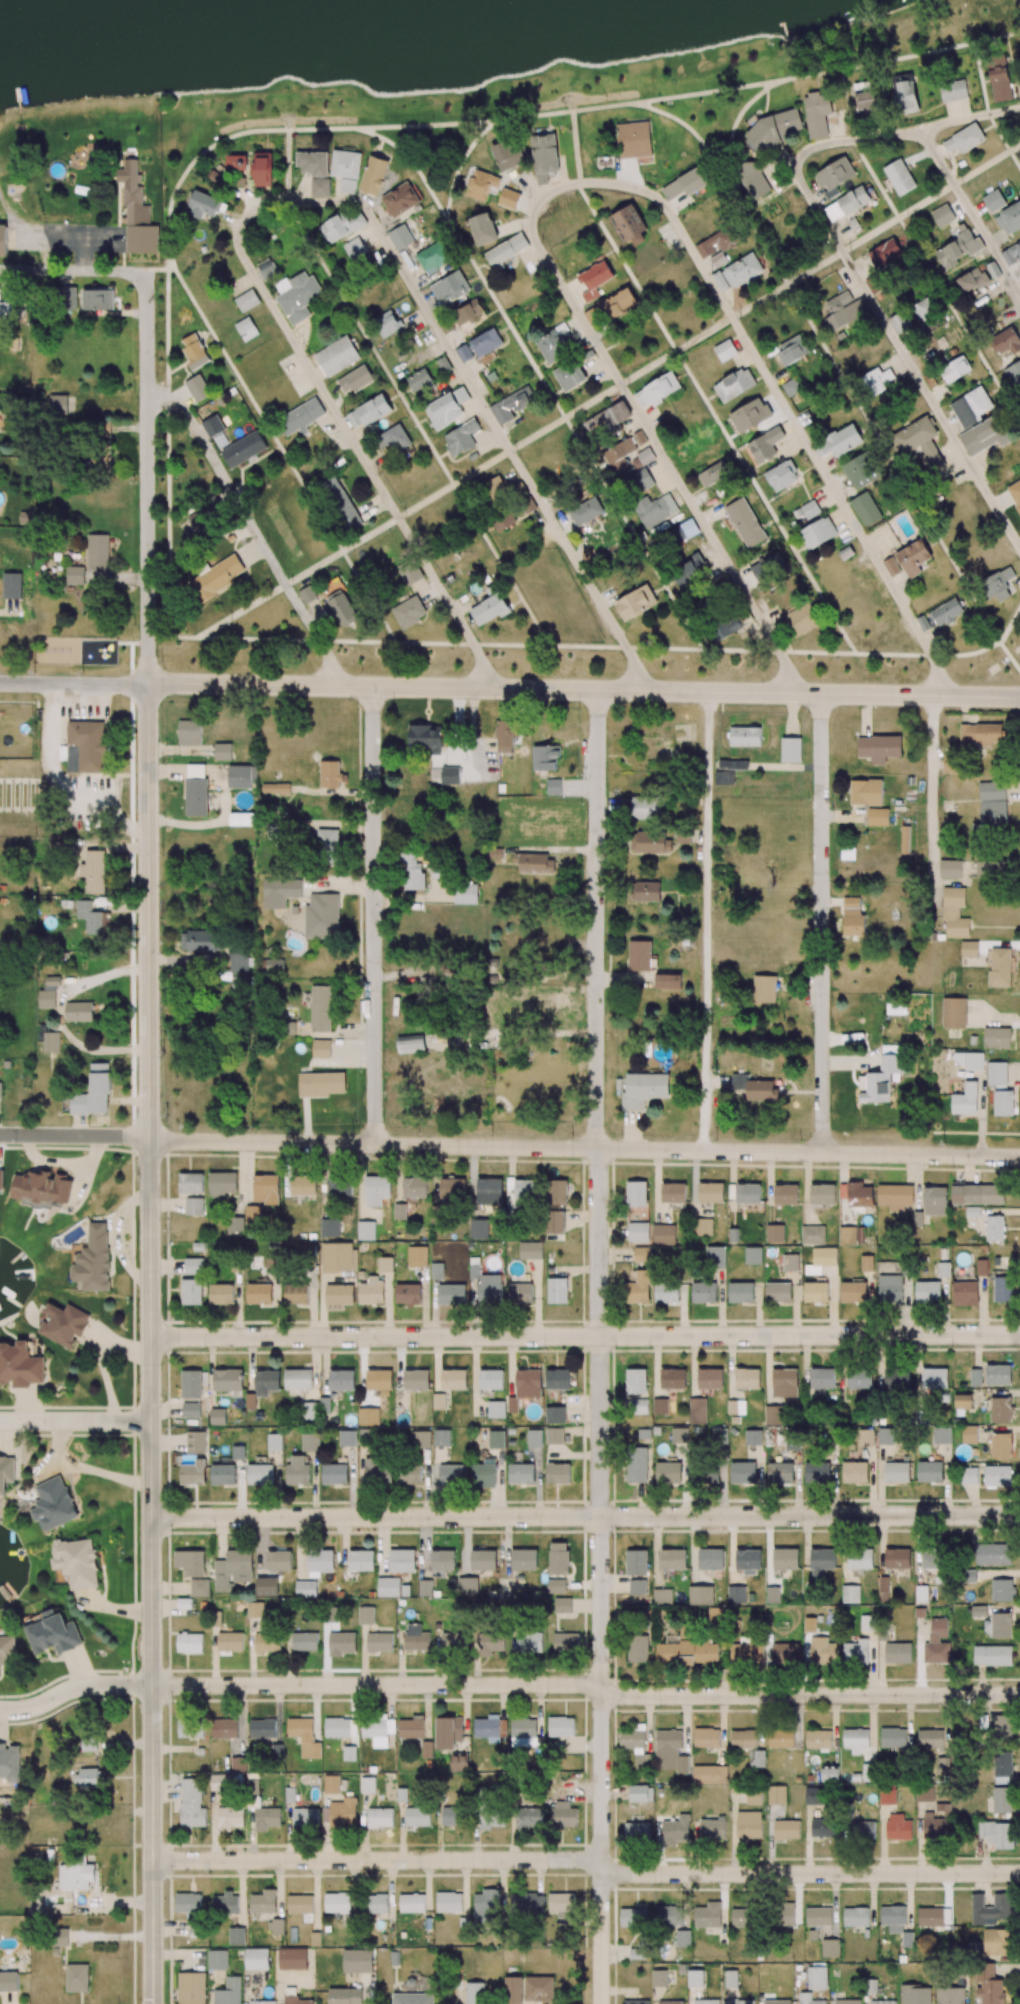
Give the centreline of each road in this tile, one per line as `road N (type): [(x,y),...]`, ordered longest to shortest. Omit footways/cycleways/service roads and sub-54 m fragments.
road 1 (tertiary): [(146,683),(152,2003)]
road 2 (residential): [(602,2003),(599,690)]
road 3 (residential): [(0,1136),(1019,1157)]
road 4 (tertiary): [(146,683),(1019,698)]
road 5 (residential): [(1019,1334),(149,1337)]
road 6 (residential): [(150,1685),(1019,1695)]
road 7 (residential): [(150,1517),(1019,1515)]
road 8 (residential): [(940,696),(935,659),(653,194)]
road 9 (residential): [(357,202),(630,651),(639,691)]
road 10 (residential): [(485,688),(481,655),(239,244)]
road 11 (residential): [(824,1153),(821,694)]
road 12 (residential): [(375,1145),(373,687)]
road 13 (residential): [(533,218),(536,240),(757,612)]
road 14 (residential): [(151,1860),(602,1860)]
road 15 (residential): [(1019,547),(805,189),(802,157)]
road 16 (residential): [(602,1874),(1019,1872)]
road 17 (residential): [(145,272),(146,683)]
road 18 (residential): [(326,648),(184,410),(171,400),(146,400)]
road 19 (residential): [(1019,109),(824,144),(802,157)]
road 20 (residential): [(1019,292),(921,129)]
road 21 (residential): [(150,1685),(85,1686),(34,1708),(0,1711)]
road 22 (residential): [(149,1422),(0,1422)]
road 23 (residential): [(0,683),(146,683)]
road 24 (residential): [(0,270),(145,272)]
road 25 (residential): [(357,202),(268,206),(248,215),(239,244)]
road 26 (residential): [(653,194),(617,184),(570,185),(543,198),(533,218)]

